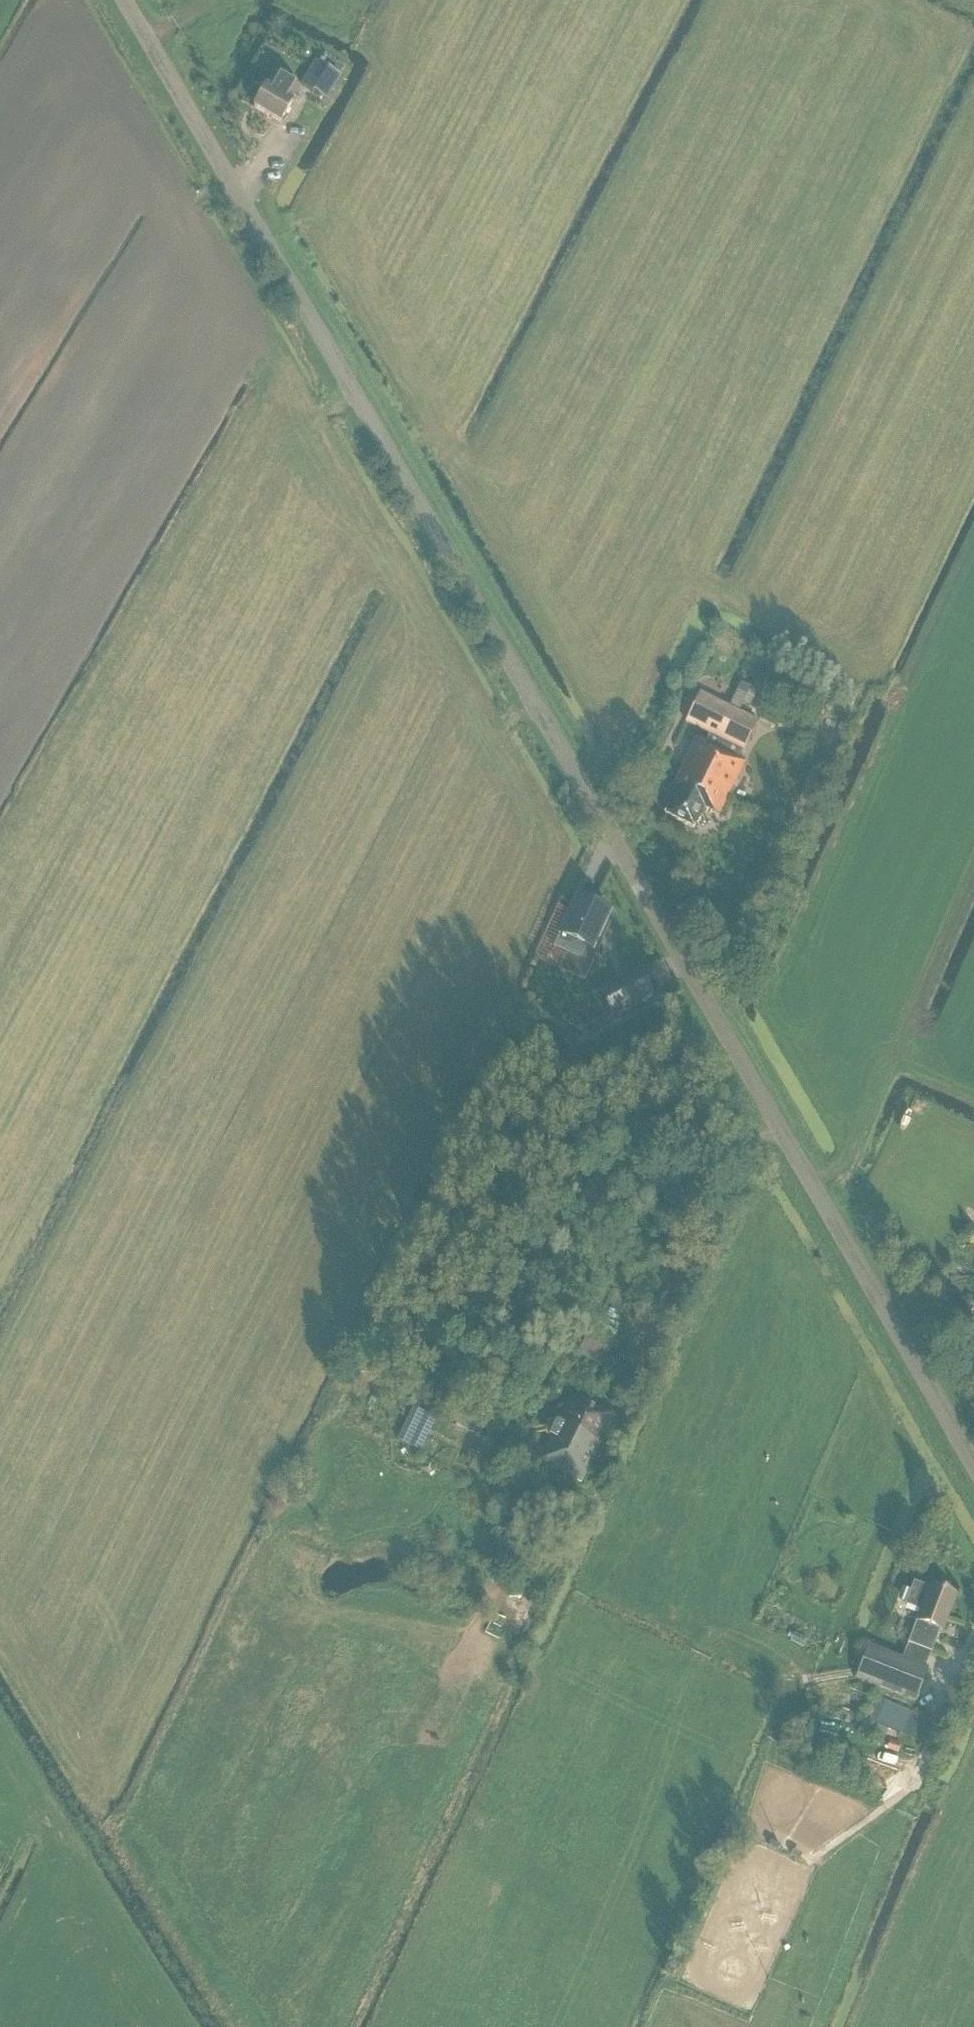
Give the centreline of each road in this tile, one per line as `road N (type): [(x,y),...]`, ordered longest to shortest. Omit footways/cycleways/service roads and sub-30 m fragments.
road 1 (unclassified): [(973,1466),(124,0)]

